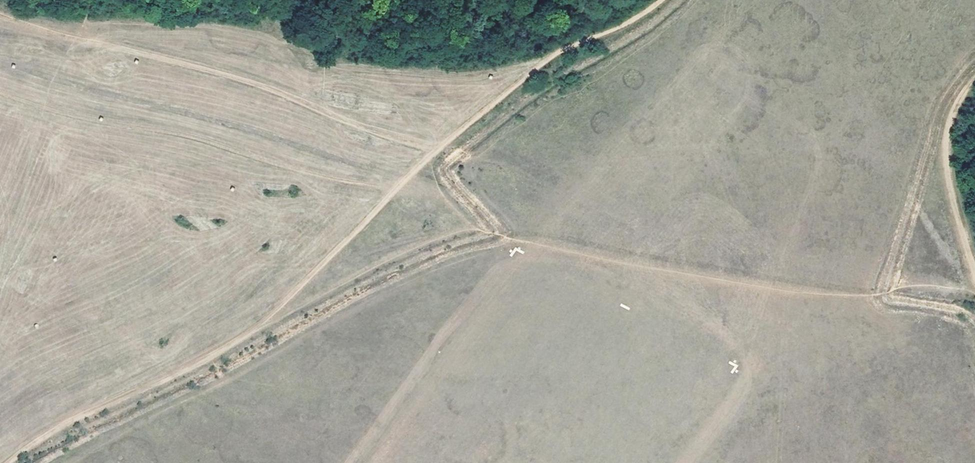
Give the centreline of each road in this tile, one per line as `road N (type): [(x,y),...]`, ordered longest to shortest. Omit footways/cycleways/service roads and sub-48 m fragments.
road 1 (track): [(8,462),(53,431),(247,337),(441,143),(556,52),(660,0)]
road 2 (track): [(266,322),(441,236),(468,231),(822,295),(974,278)]
road 3 (track): [(441,143),(368,124),(248,76),(0,11)]
road 4 (track): [(0,93),(399,187)]
road 5 (track): [(0,264),(49,88),(77,34)]
road 6 (track): [(974,78),(953,116),(947,158),(974,270)]

